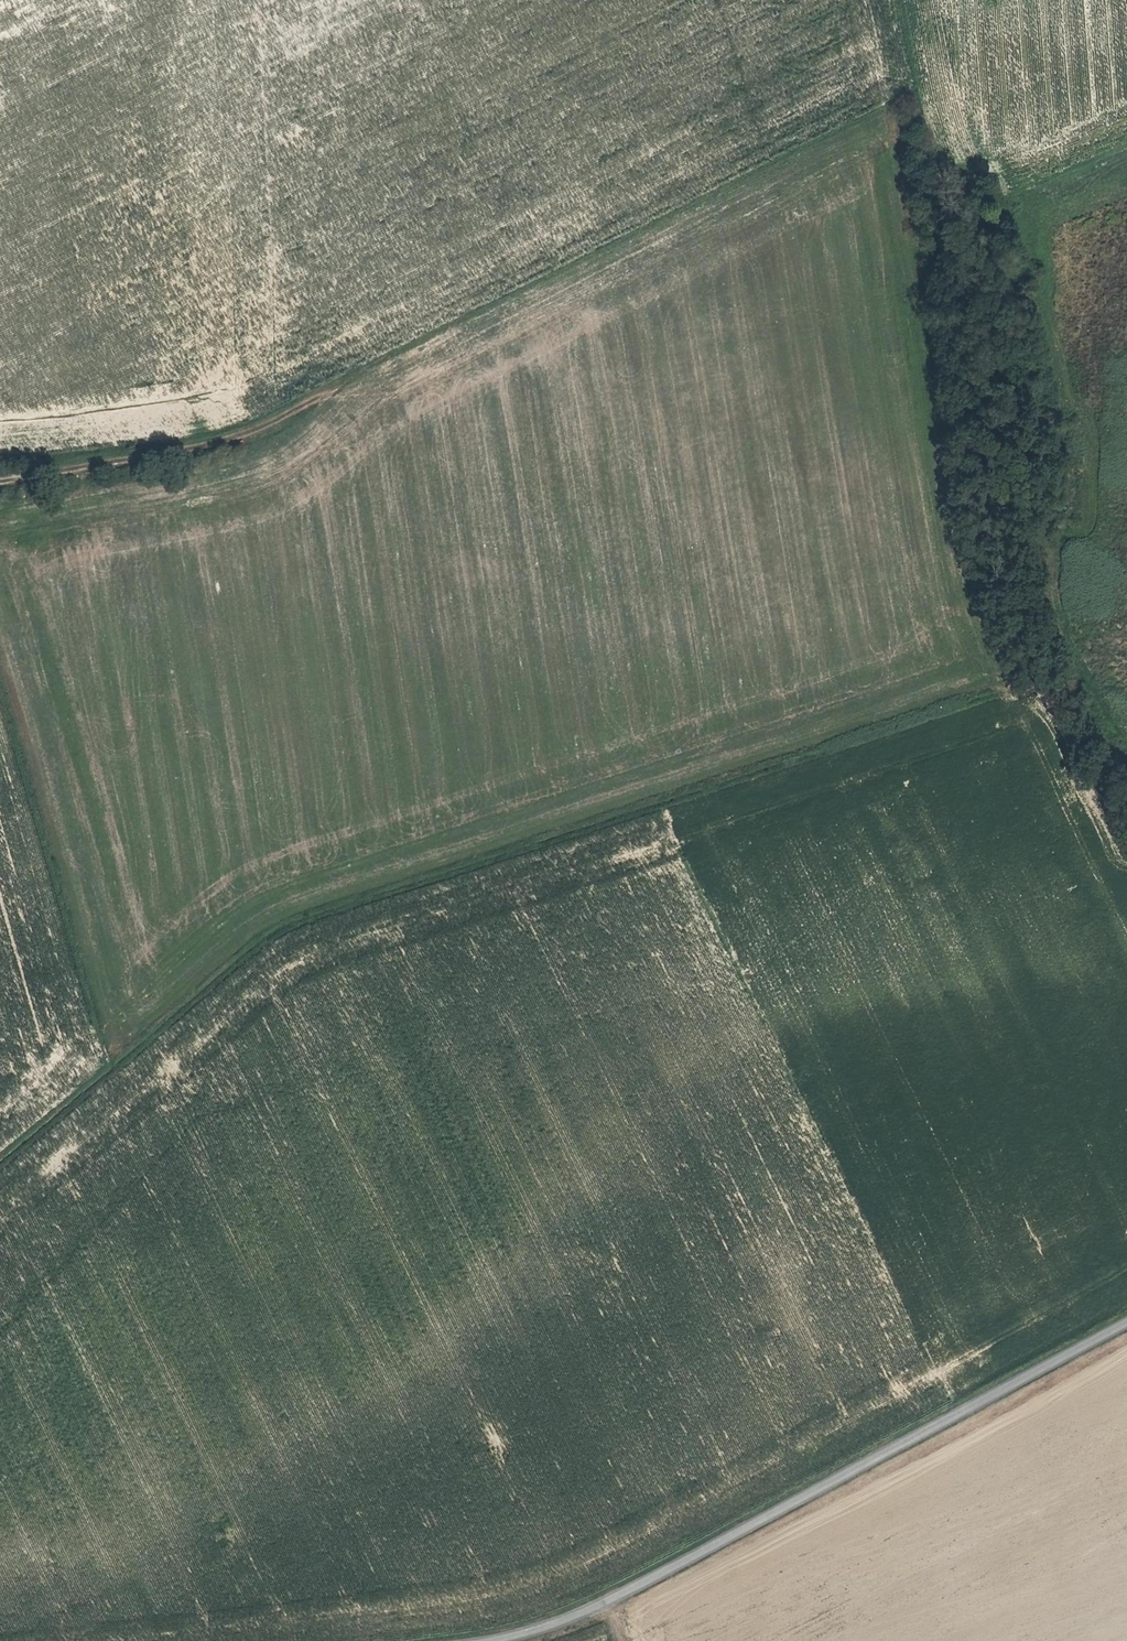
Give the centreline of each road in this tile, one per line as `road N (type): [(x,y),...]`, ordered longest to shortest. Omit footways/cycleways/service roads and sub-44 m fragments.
road 1 (unclassified): [(500,1640),(611,1604),(1126,1333)]
road 2 (track): [(0,483),(134,460)]

